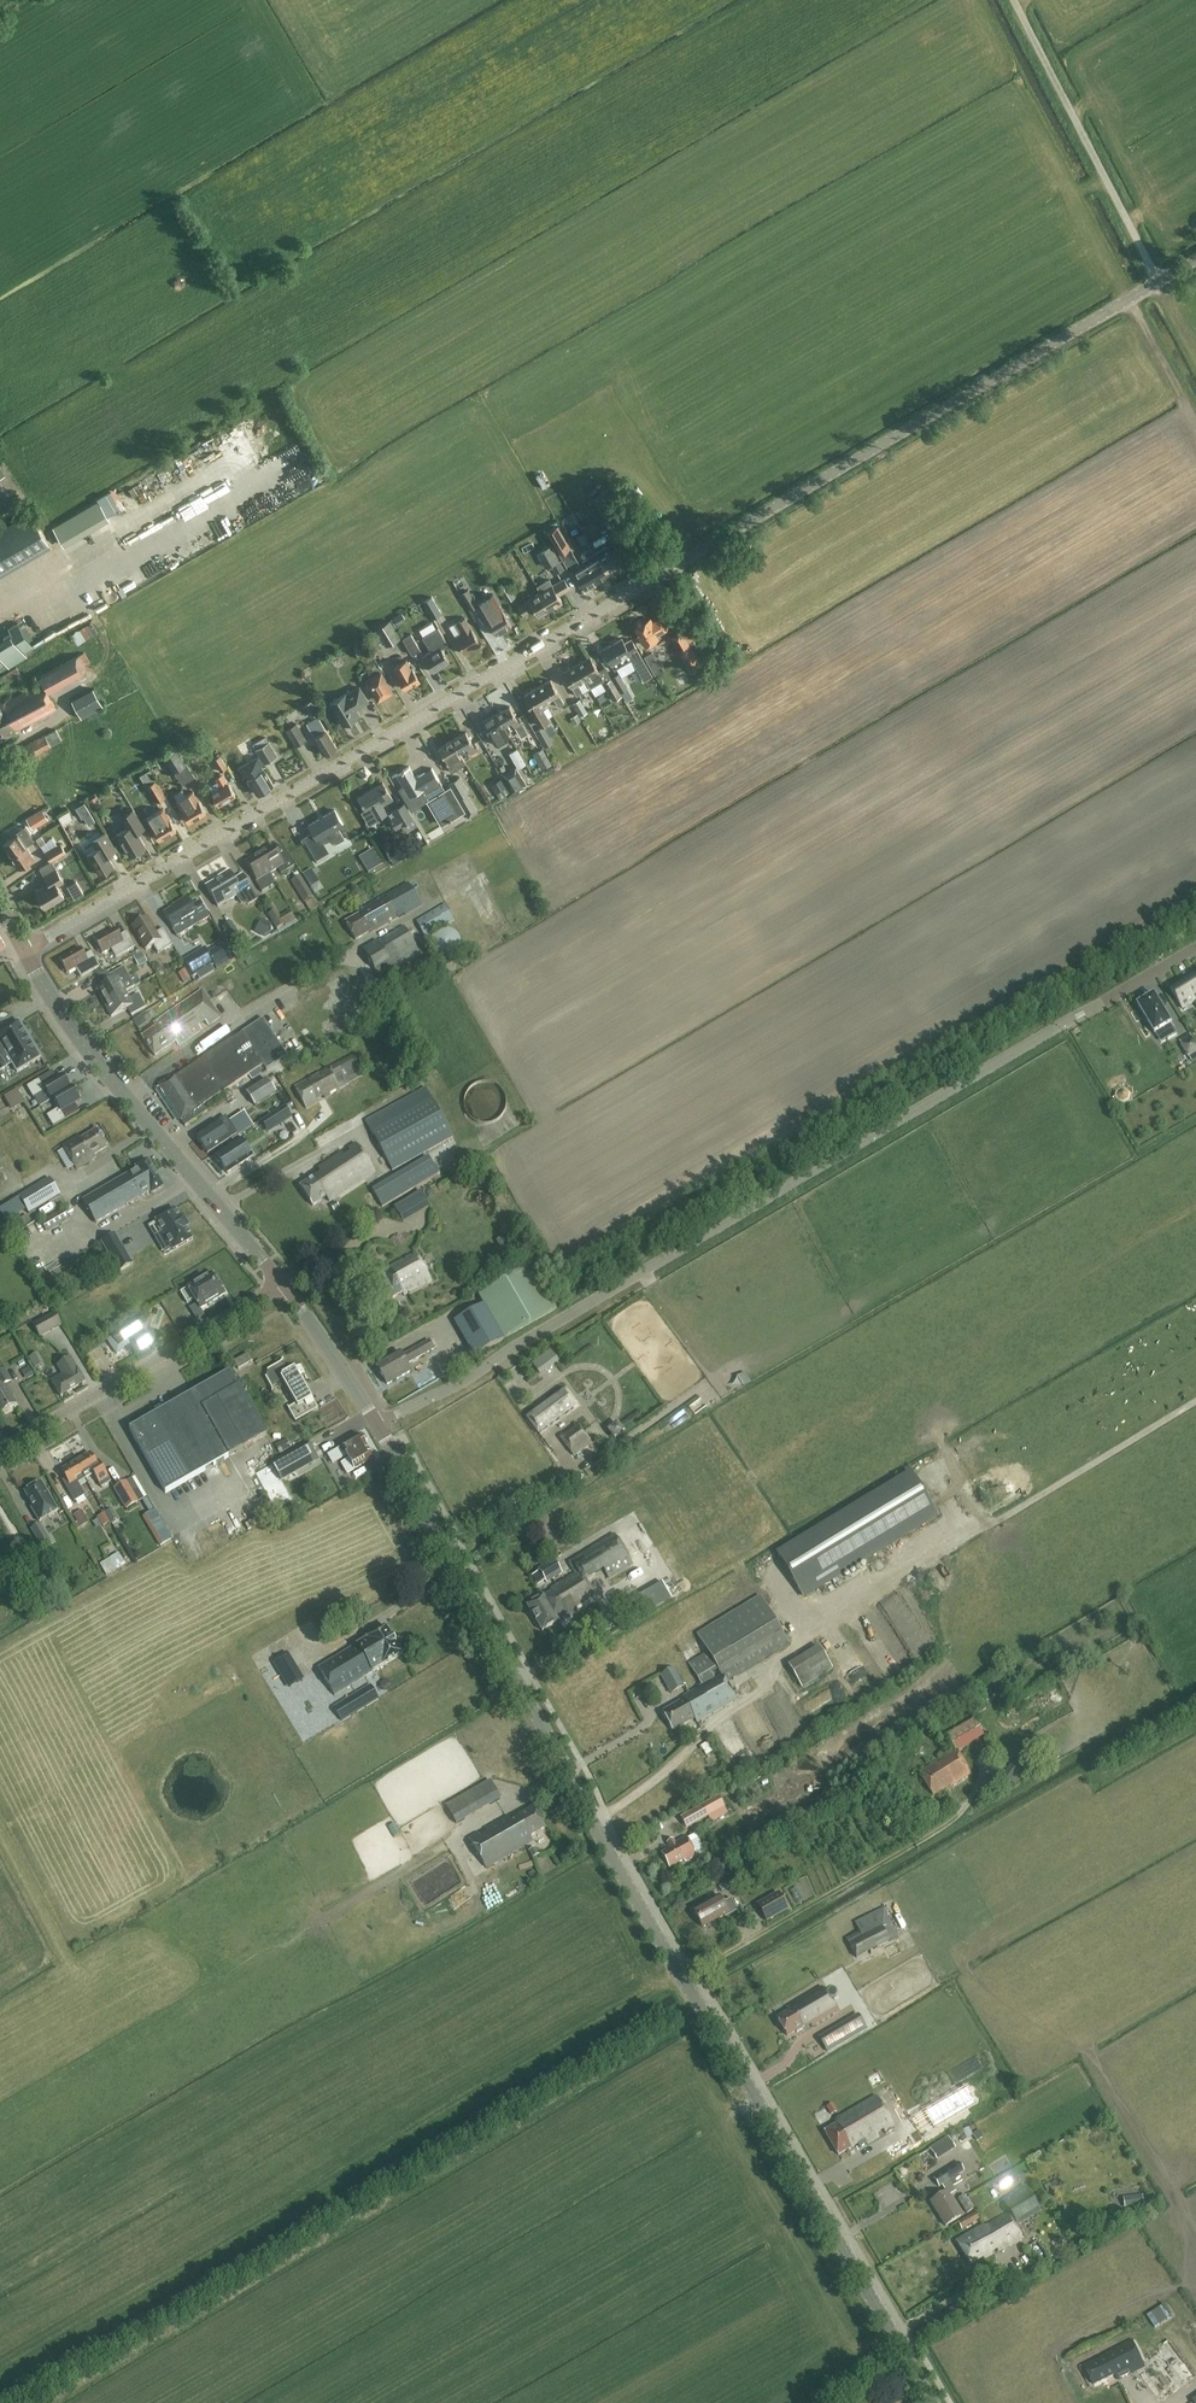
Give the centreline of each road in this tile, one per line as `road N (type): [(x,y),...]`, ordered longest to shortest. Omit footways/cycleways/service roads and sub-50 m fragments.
road 1 (tertiary): [(1160,283),(23,951)]
road 2 (tertiary): [(932,2402),(605,1843),(377,1426)]
road 3 (unclassified): [(377,1426),(1103,1002)]
road 4 (track): [(0,2402),(689,1988)]
road 5 (tertiary): [(283,1284),(72,1028),(23,951)]
road 6 (track): [(1195,1401),(834,1615)]
road 7 (tertiary): [(0,1449),(283,1284)]
road 8 (track): [(1160,283),(1013,0)]
road 9 (track): [(594,1822),(756,1696),(780,1661),(834,1615)]
road 10 (tertiary): [(377,1426),(283,1284)]

